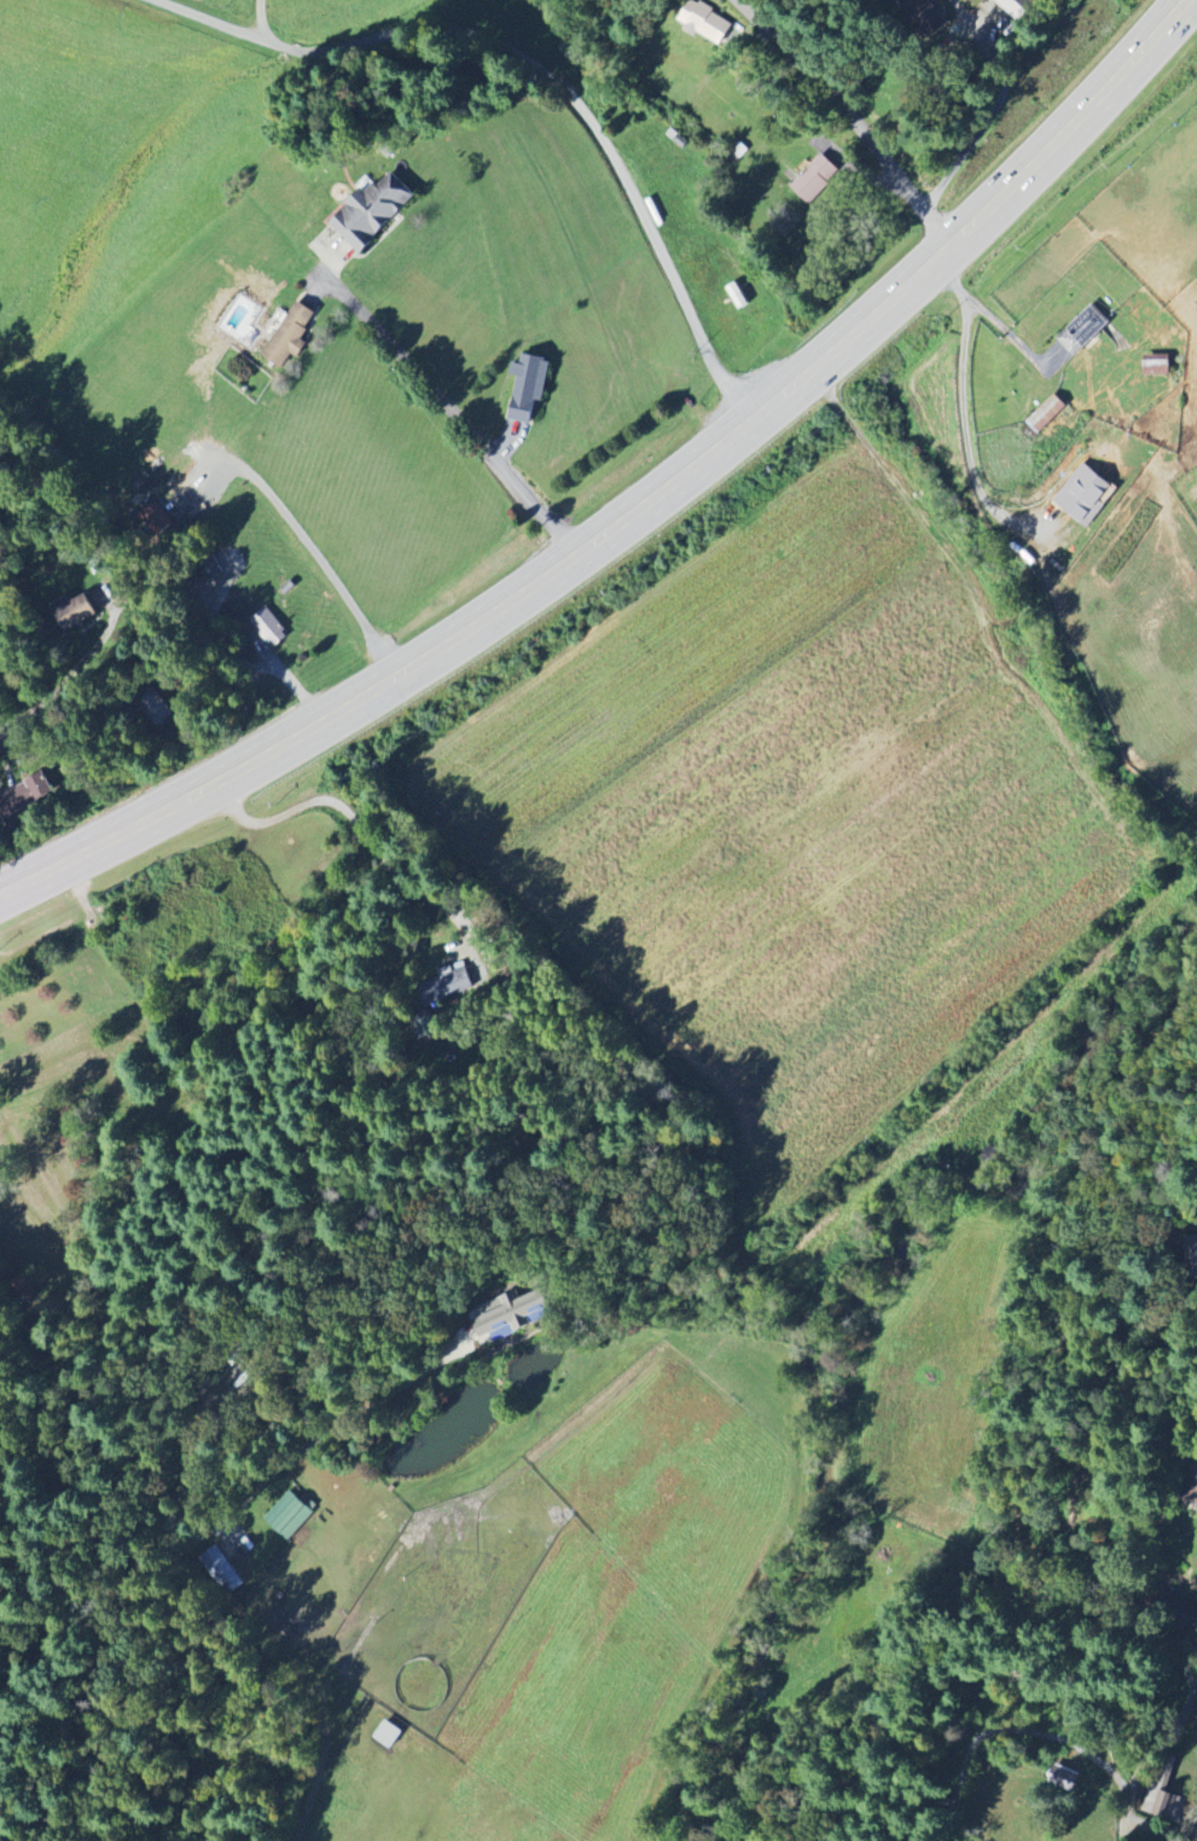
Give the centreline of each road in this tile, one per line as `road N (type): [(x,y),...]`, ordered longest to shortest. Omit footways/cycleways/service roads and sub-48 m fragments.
road 1 (trunk): [(1185,0),(883,310),(502,611),(307,745),(0,903)]
road 2 (residential): [(745,423),(593,124),(557,83),(504,51),(443,29),(407,28),(301,51),(160,0)]
road 3 (residential): [(481,1329),(399,1392),(302,1445),(199,1535),(159,1552),(76,1632),(0,1663)]
road 4 (residential): [(737,0),(813,70),(945,243)]

